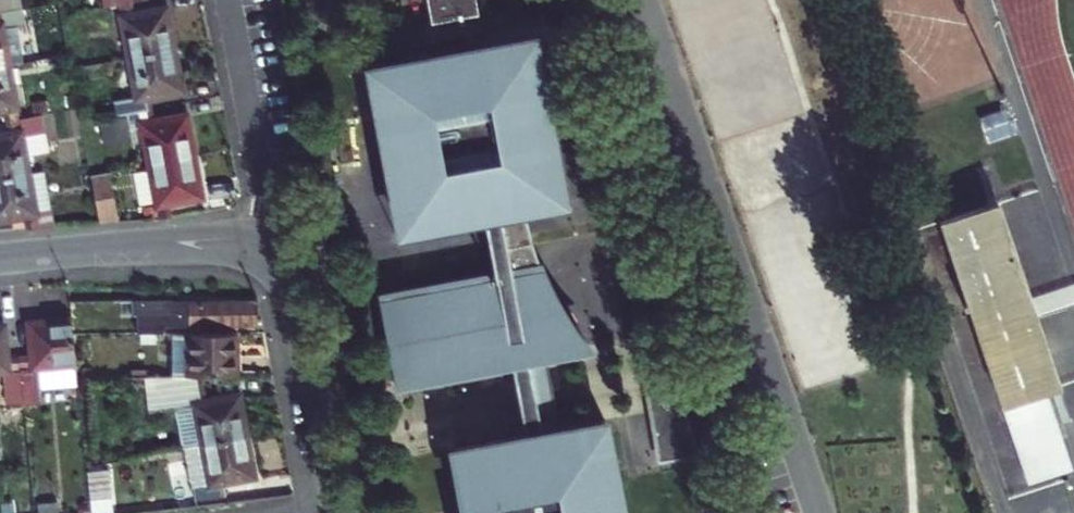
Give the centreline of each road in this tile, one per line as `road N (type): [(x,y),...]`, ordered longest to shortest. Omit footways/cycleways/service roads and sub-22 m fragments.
road 1 (residential): [(644,0),(815,512)]
road 2 (residential): [(345,512),(301,298),(261,254)]
road 3 (residential): [(0,259),(210,245),(261,254)]
road 4 (residential): [(261,254),(260,179),(228,0)]

